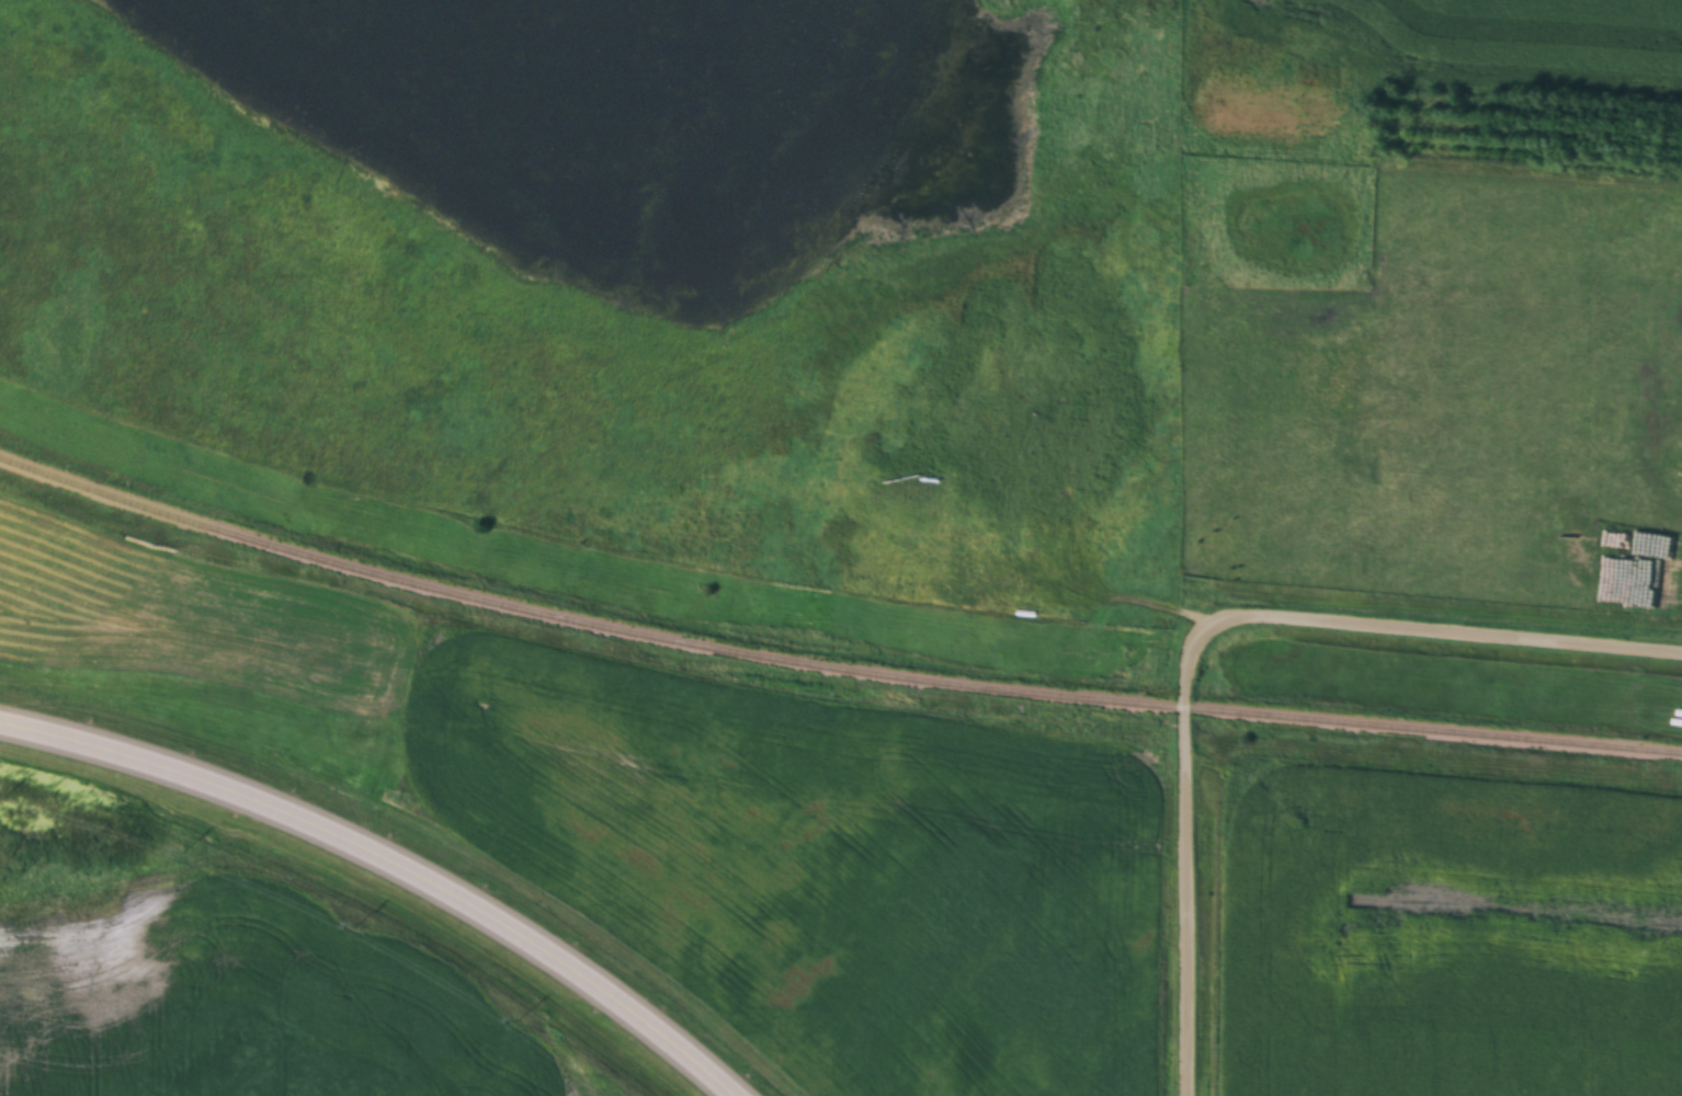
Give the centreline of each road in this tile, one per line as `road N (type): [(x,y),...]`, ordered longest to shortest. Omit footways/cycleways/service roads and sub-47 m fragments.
road 1 (primary): [(725,1095),(532,951),(346,847),(111,758),(0,733)]
road 2 (residential): [(1183,709),(1194,640),(1232,616),(1681,653)]
road 3 (residential): [(1189,1095),(1183,709)]

